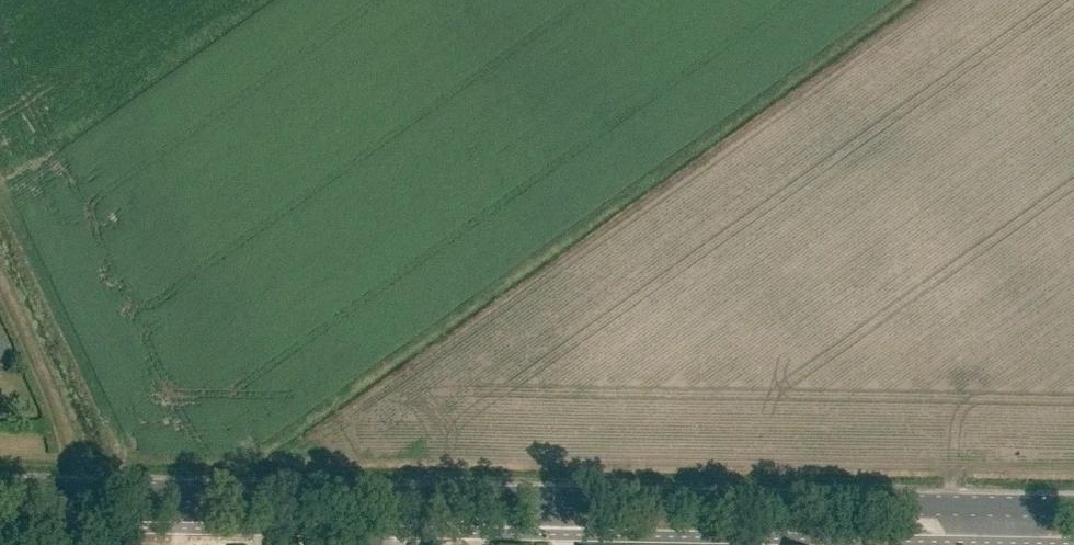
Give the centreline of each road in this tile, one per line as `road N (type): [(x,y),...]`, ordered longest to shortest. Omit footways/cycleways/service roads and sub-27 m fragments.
road 1 (secondary): [(0,485),(1073,507)]

